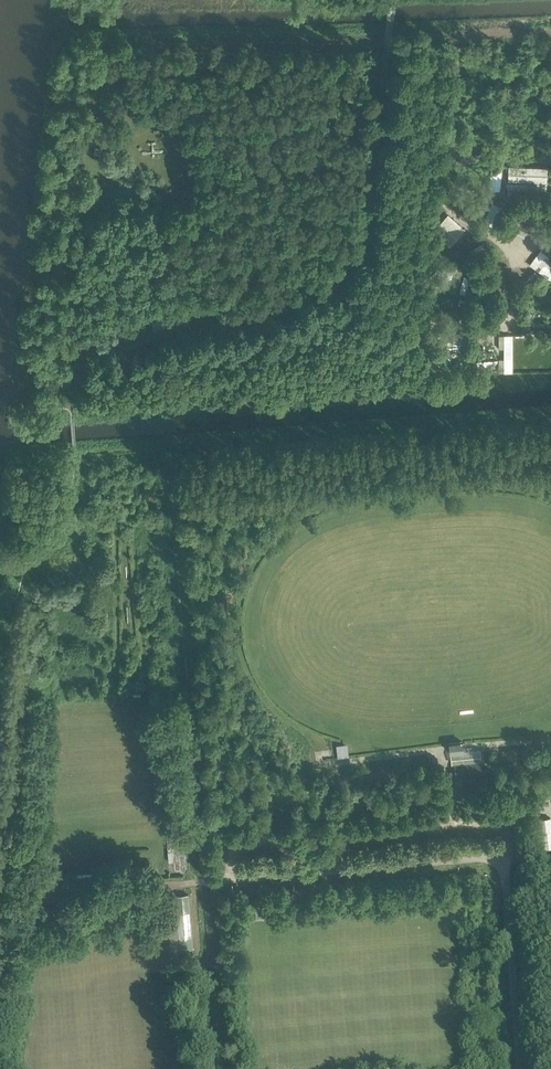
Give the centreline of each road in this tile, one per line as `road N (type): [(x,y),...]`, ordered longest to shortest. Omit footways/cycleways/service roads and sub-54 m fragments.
road 1 (unclassified): [(520,1068),(499,855),(232,878),(223,868),(231,841),(497,822)]

